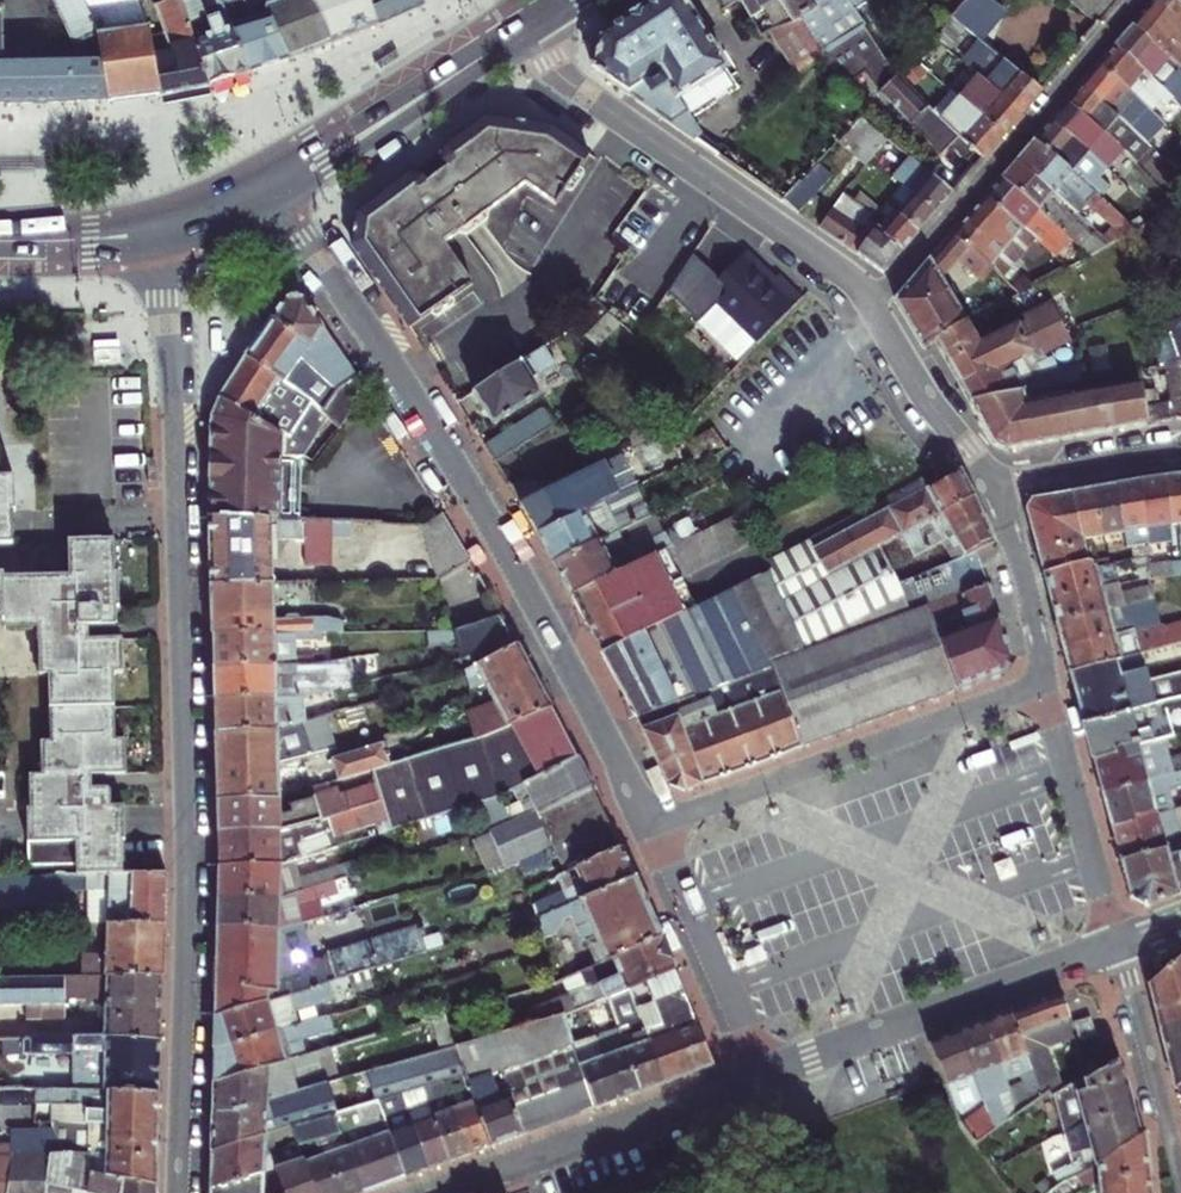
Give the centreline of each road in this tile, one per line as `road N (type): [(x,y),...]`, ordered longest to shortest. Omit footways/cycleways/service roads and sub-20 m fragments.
road 1 (tertiary): [(166,230),(188,889),(179,1192)]
road 2 (residential): [(655,825),(470,487),(268,192)]
road 3 (residential): [(878,300),(570,84),(530,26)]
road 4 (residential): [(655,825),(1048,683)]
road 5 (residential): [(1138,0),(878,300)]
road 6 (residential): [(759,1075),(1121,943)]
road 7 (residential): [(759,1075),(439,1192)]
road 8 (secondary): [(530,26),(268,192)]
road 9 (residential): [(759,1075),(655,825)]
road 10 (residential): [(1121,943),(1048,683)]
road 11 (residential): [(1180,1174),(1121,943)]
road 12 (residential): [(1048,683),(1024,578),(986,481)]
road 13 (residential): [(986,481),(878,300)]
road 14 (residential): [(1180,450),(986,481)]
road 15 (secondary): [(0,240),(166,230)]

